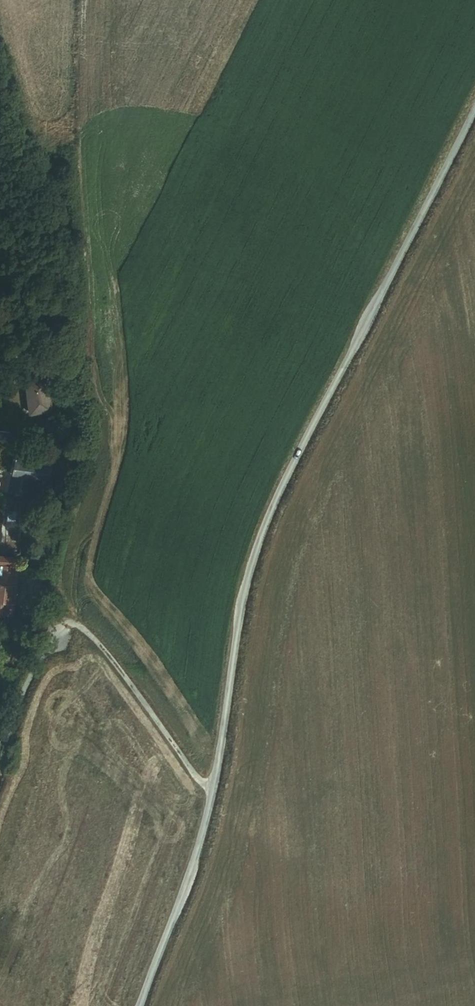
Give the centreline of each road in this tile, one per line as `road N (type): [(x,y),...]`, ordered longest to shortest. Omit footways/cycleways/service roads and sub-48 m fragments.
road 1 (unclassified): [(474,109),(271,513),(253,563),(212,793)]
road 2 (residential): [(0,737),(61,615),(87,630),(212,793)]
road 3 (unclassified): [(212,793),(143,1005)]

